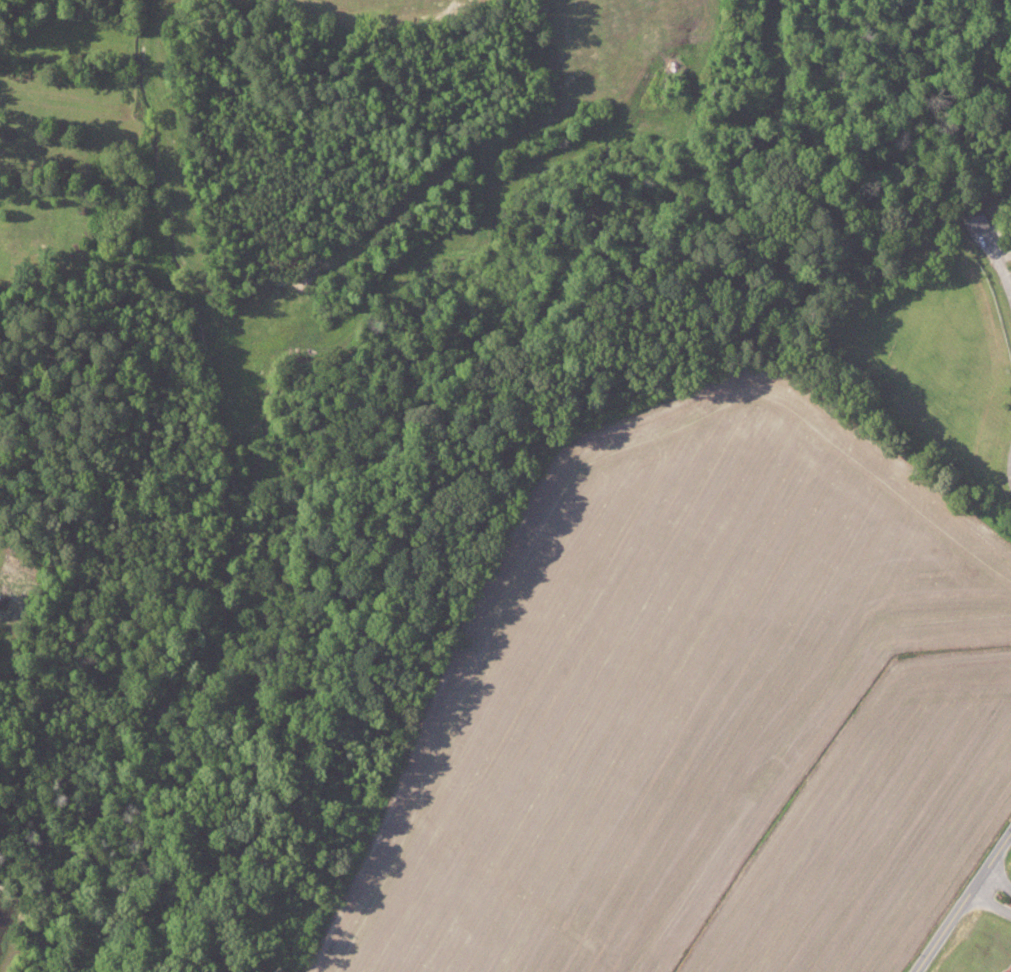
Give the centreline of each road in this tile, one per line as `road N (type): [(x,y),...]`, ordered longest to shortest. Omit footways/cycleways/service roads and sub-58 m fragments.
road 1 (tertiary): [(917,971),(1010,828)]

